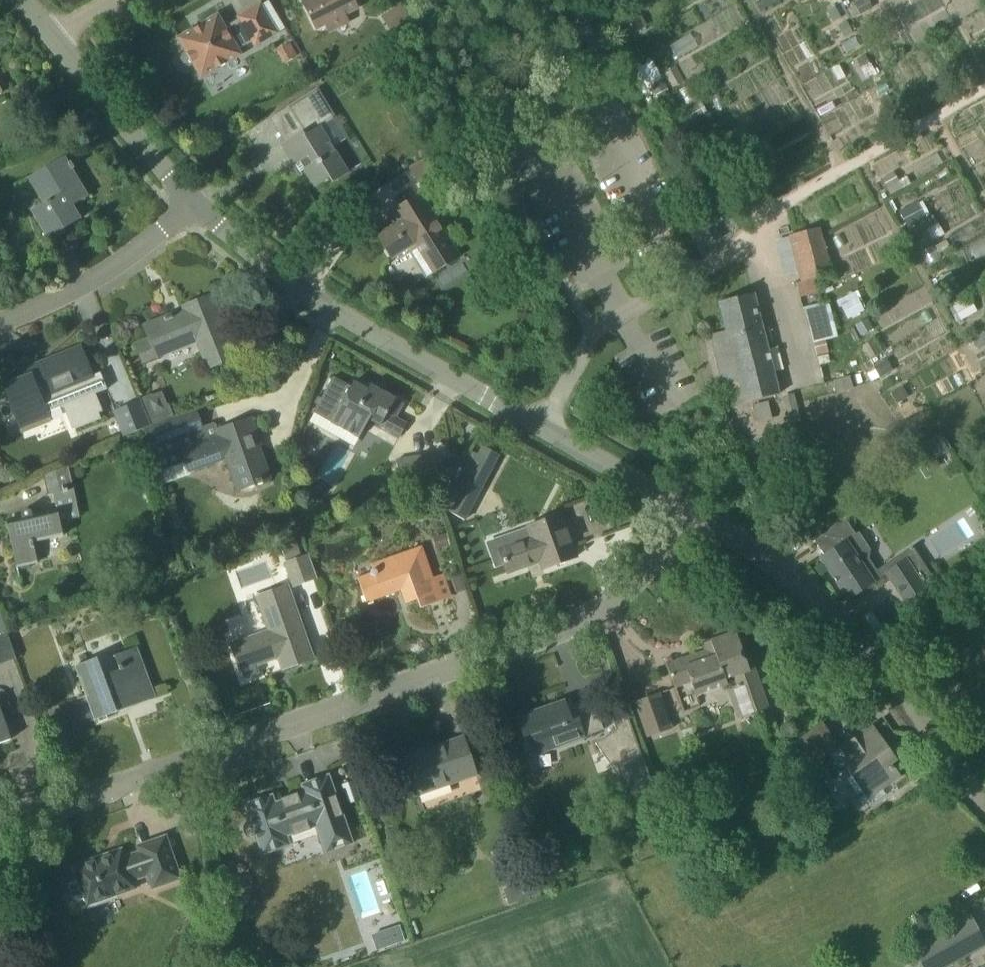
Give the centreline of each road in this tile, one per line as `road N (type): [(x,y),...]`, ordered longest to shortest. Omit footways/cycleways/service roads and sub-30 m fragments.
road 1 (residential): [(0,837),(593,616),(649,571),(678,505)]
road 2 (residential): [(678,505),(327,306),(195,204)]
road 3 (unclassified): [(984,798),(813,598),(678,505)]
road 4 (residential): [(0,326),(86,298),(195,204)]
road 5 (residential): [(195,204),(51,36)]

